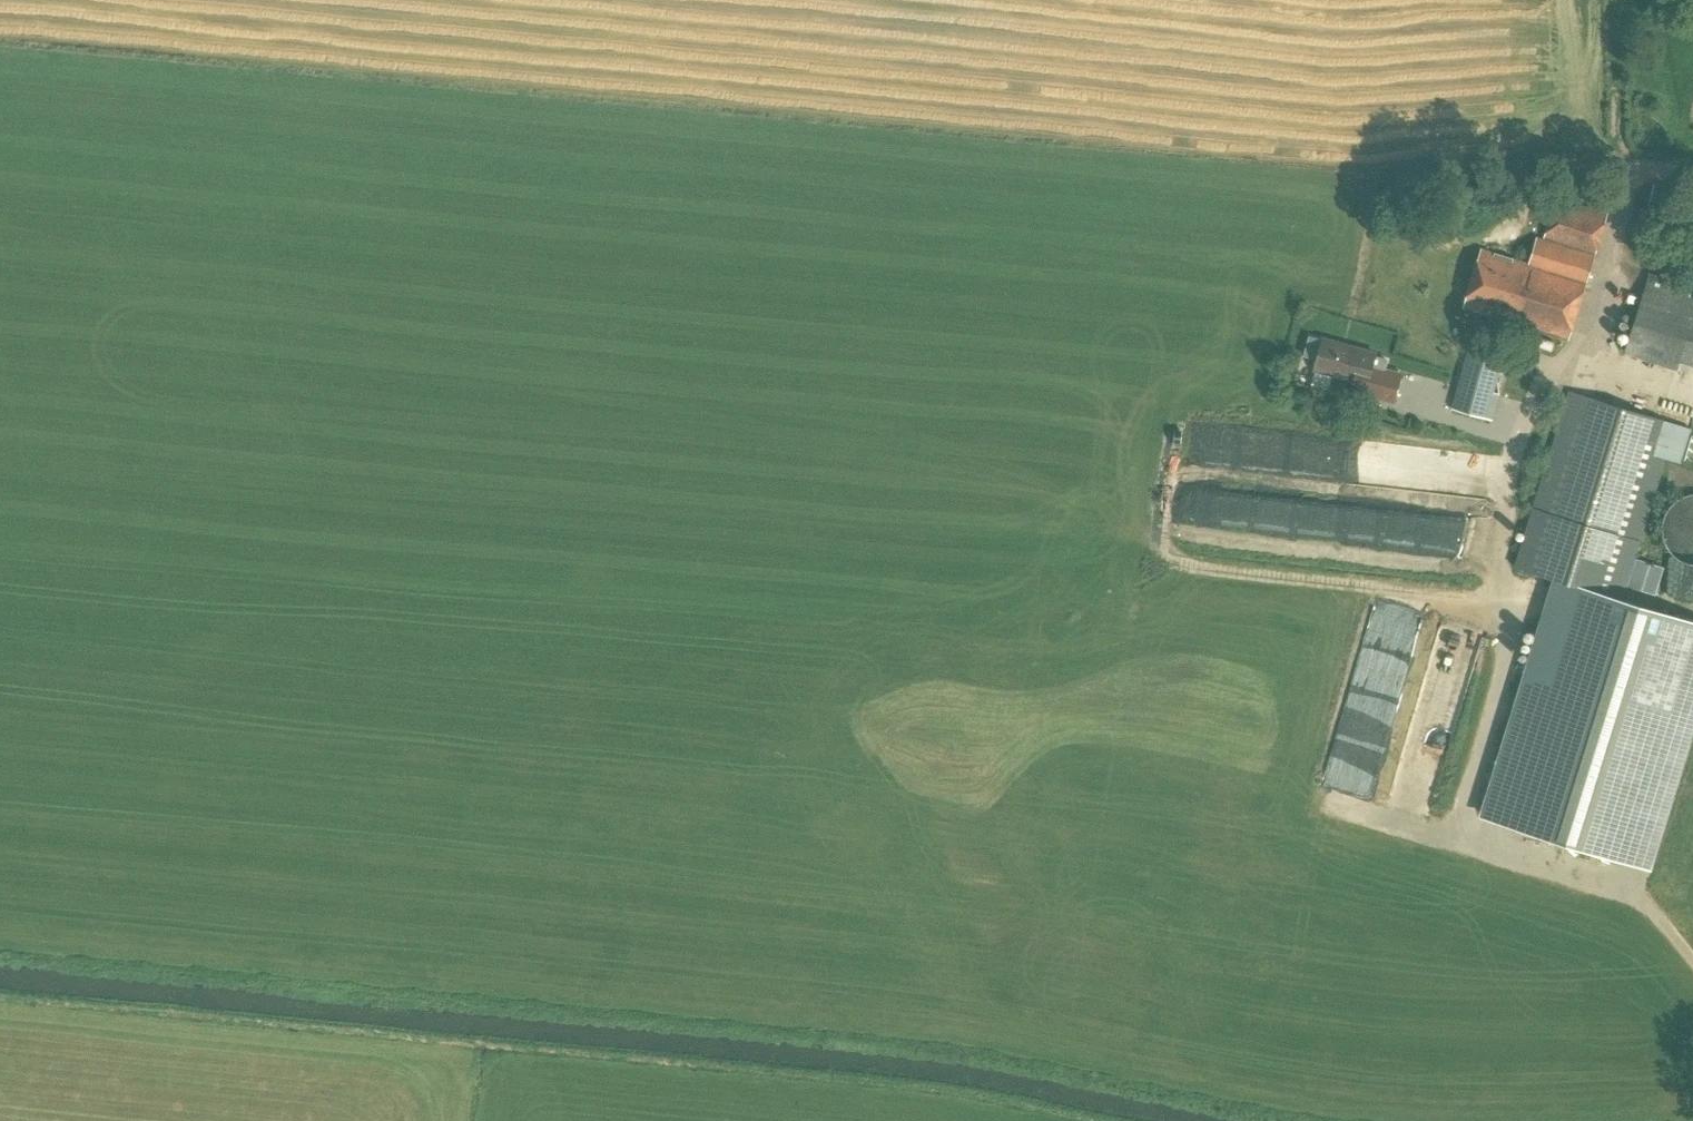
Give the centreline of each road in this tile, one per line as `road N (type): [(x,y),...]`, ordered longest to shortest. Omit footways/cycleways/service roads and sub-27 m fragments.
road 1 (unclassified): [(1586,330),(1634,175),(1656,168),(1692,177)]

